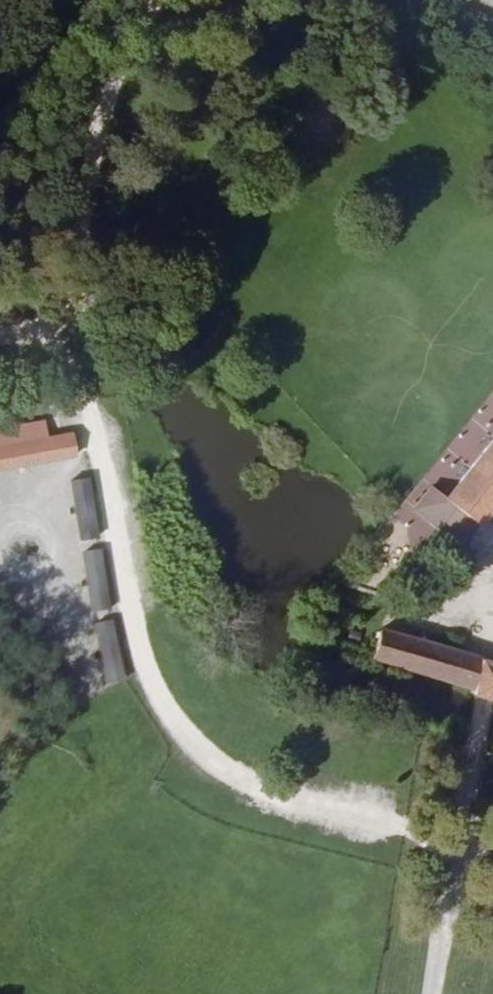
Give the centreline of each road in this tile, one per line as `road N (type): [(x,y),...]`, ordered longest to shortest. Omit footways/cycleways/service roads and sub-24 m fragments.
road 1 (track): [(0,168),(63,231),(89,342),(129,606),(193,740),(258,787),(358,827),(492,850)]
road 2 (track): [(0,120),(93,0)]
road 3 (residential): [(458,841),(482,699)]

